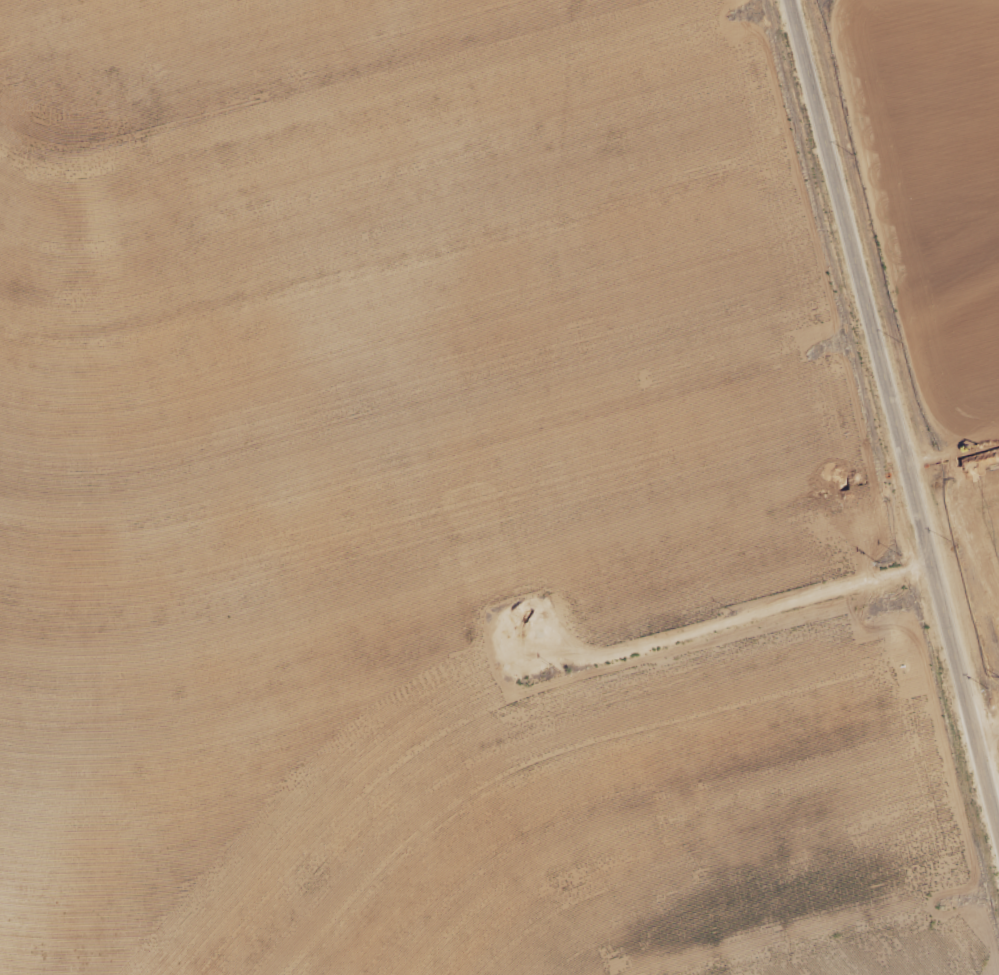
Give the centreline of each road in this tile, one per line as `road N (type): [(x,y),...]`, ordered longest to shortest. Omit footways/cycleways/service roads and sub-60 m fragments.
road 1 (secondary): [(790,0),(998,835)]
road 2 (track): [(927,546),(575,634)]

